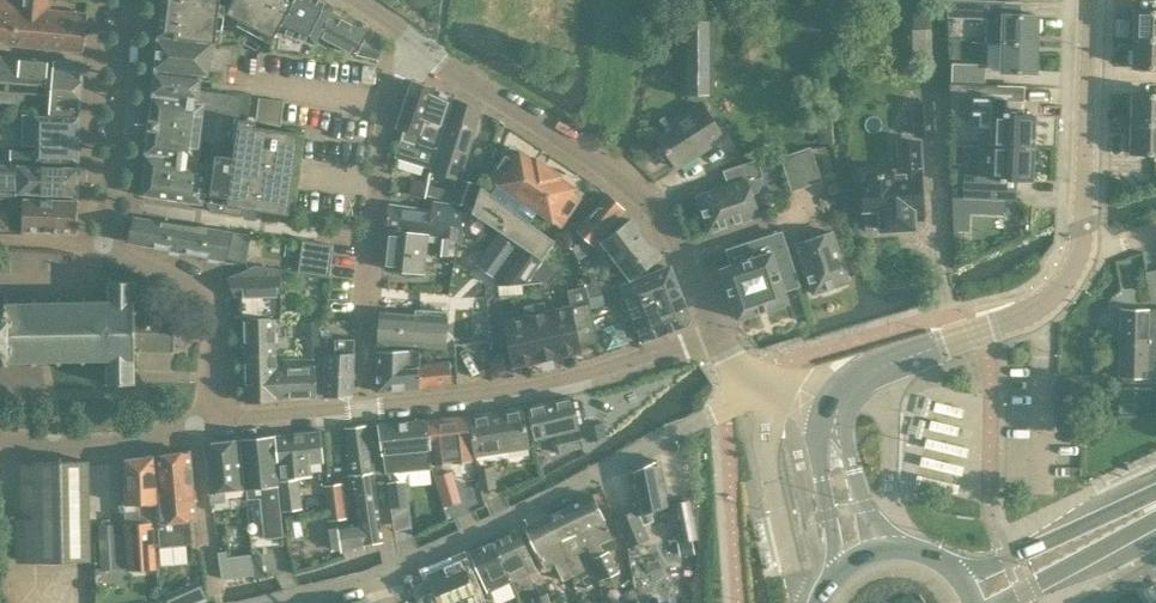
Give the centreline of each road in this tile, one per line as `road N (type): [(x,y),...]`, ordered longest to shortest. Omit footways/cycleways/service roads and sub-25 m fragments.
road 1 (residential): [(287,602),(396,571),(774,392)]
road 2 (residential): [(716,334),(678,250),(628,179),(413,43)]
road 3 (residential): [(358,406),(388,115),(413,43)]
road 4 (residential): [(358,406),(573,380),(716,334)]
road 5 (tertiary): [(1077,263),(1089,0)]
road 6 (residential): [(103,247),(127,0)]
road 7 (residential): [(210,417),(215,311),(103,247)]
road 8 (tertiary): [(830,407),(876,367),(1039,307)]
road 9 (primary): [(1155,500),(998,567),(949,568)]
road 10 (residential): [(195,426),(118,449),(14,449),(0,442)]
road 11 (primary): [(1004,602),(1155,516)]
road 12 (residential): [(1039,307),(1038,477)]
road 13 (tertiary): [(830,407),(817,449),(838,573)]
road 14 (tertiary): [(885,549),(830,407)]
road 15 (residential): [(210,417),(358,406)]

